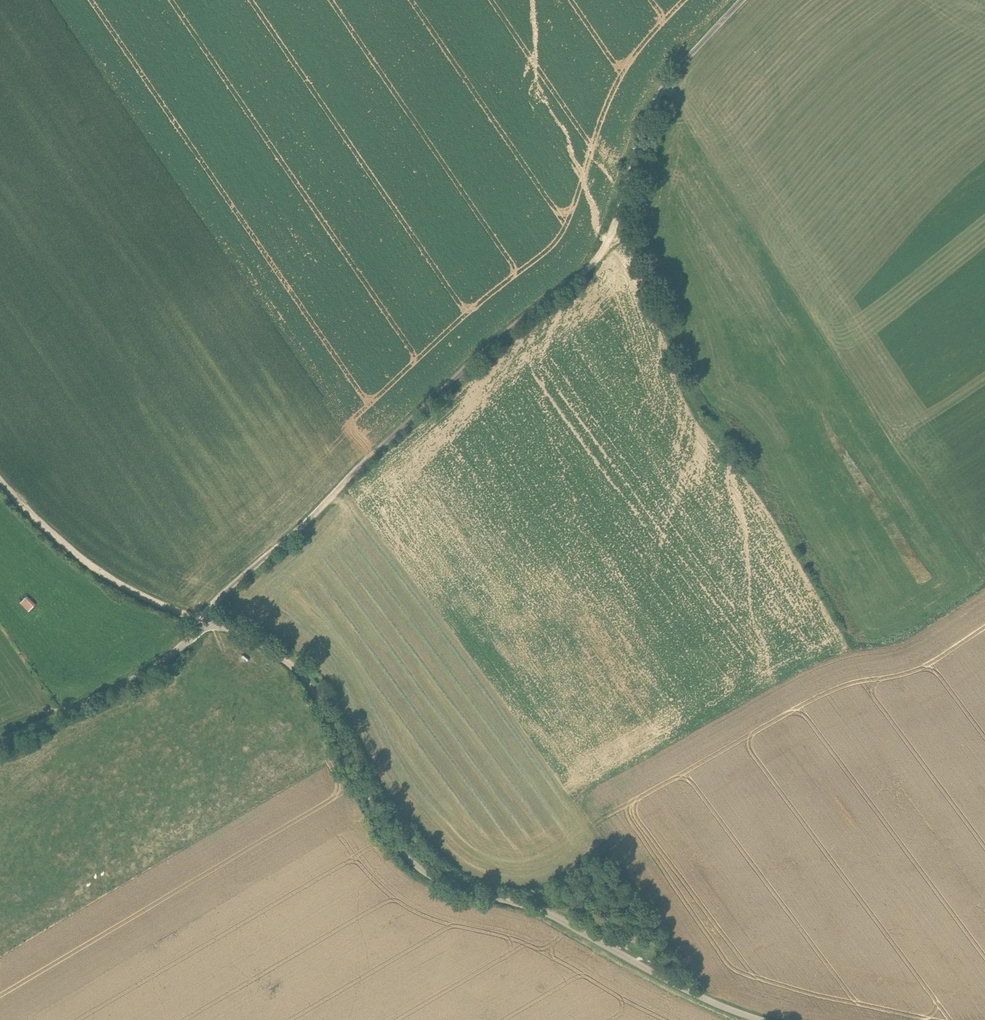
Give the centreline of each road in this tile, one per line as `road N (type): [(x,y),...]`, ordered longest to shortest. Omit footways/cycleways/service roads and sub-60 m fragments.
road 1 (unclassified): [(202,622),(466,368),(591,266),(610,238),(661,90),(742,0)]
road 2 (unclassified): [(202,622),(254,640),(302,676),(384,828),(419,868),(551,915),(698,996),(760,1019)]
road 3 (track): [(202,622),(137,595),(81,559),(0,482)]
road 4 (unclassified): [(0,741),(138,676),(202,622)]

